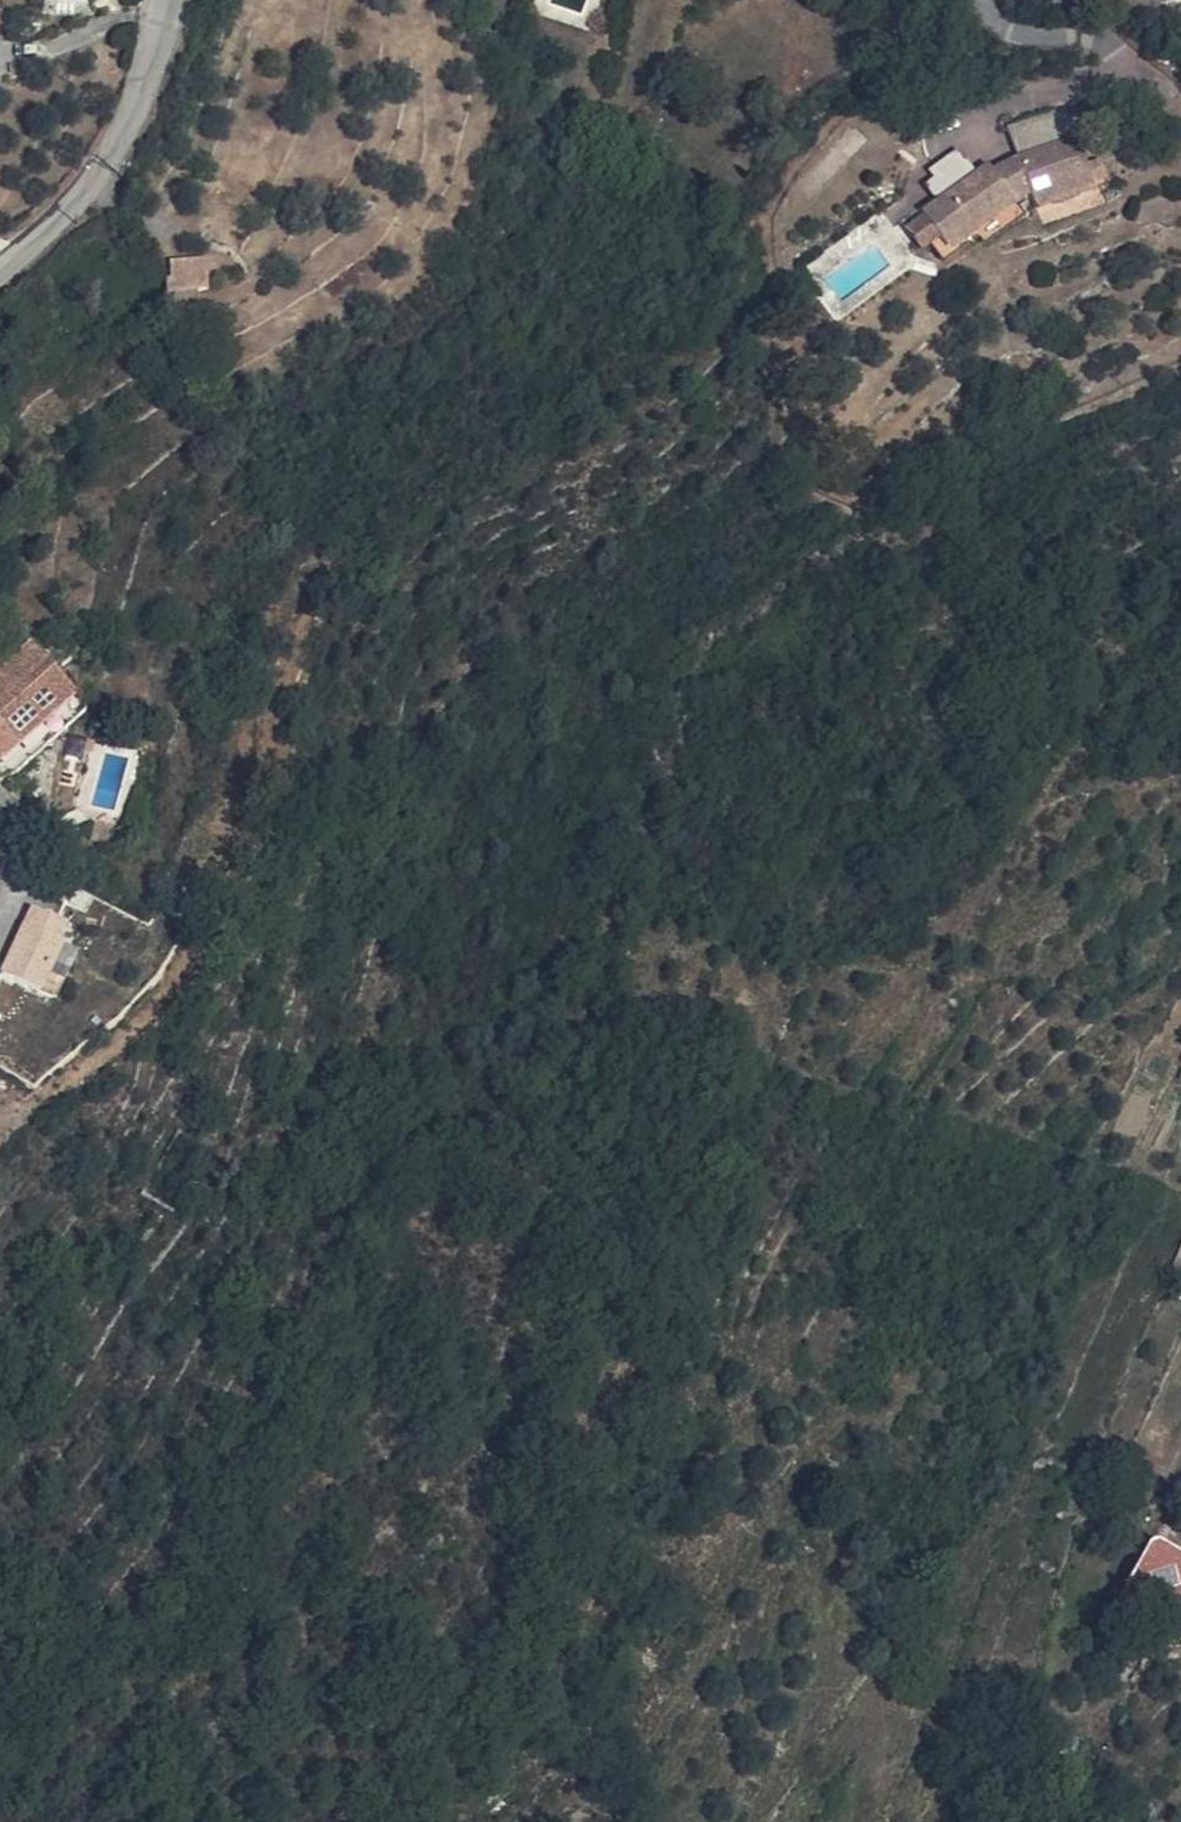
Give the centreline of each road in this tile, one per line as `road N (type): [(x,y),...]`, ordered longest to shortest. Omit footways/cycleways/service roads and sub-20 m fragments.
road 1 (residential): [(0,263),(62,211),(111,149),(171,0)]

